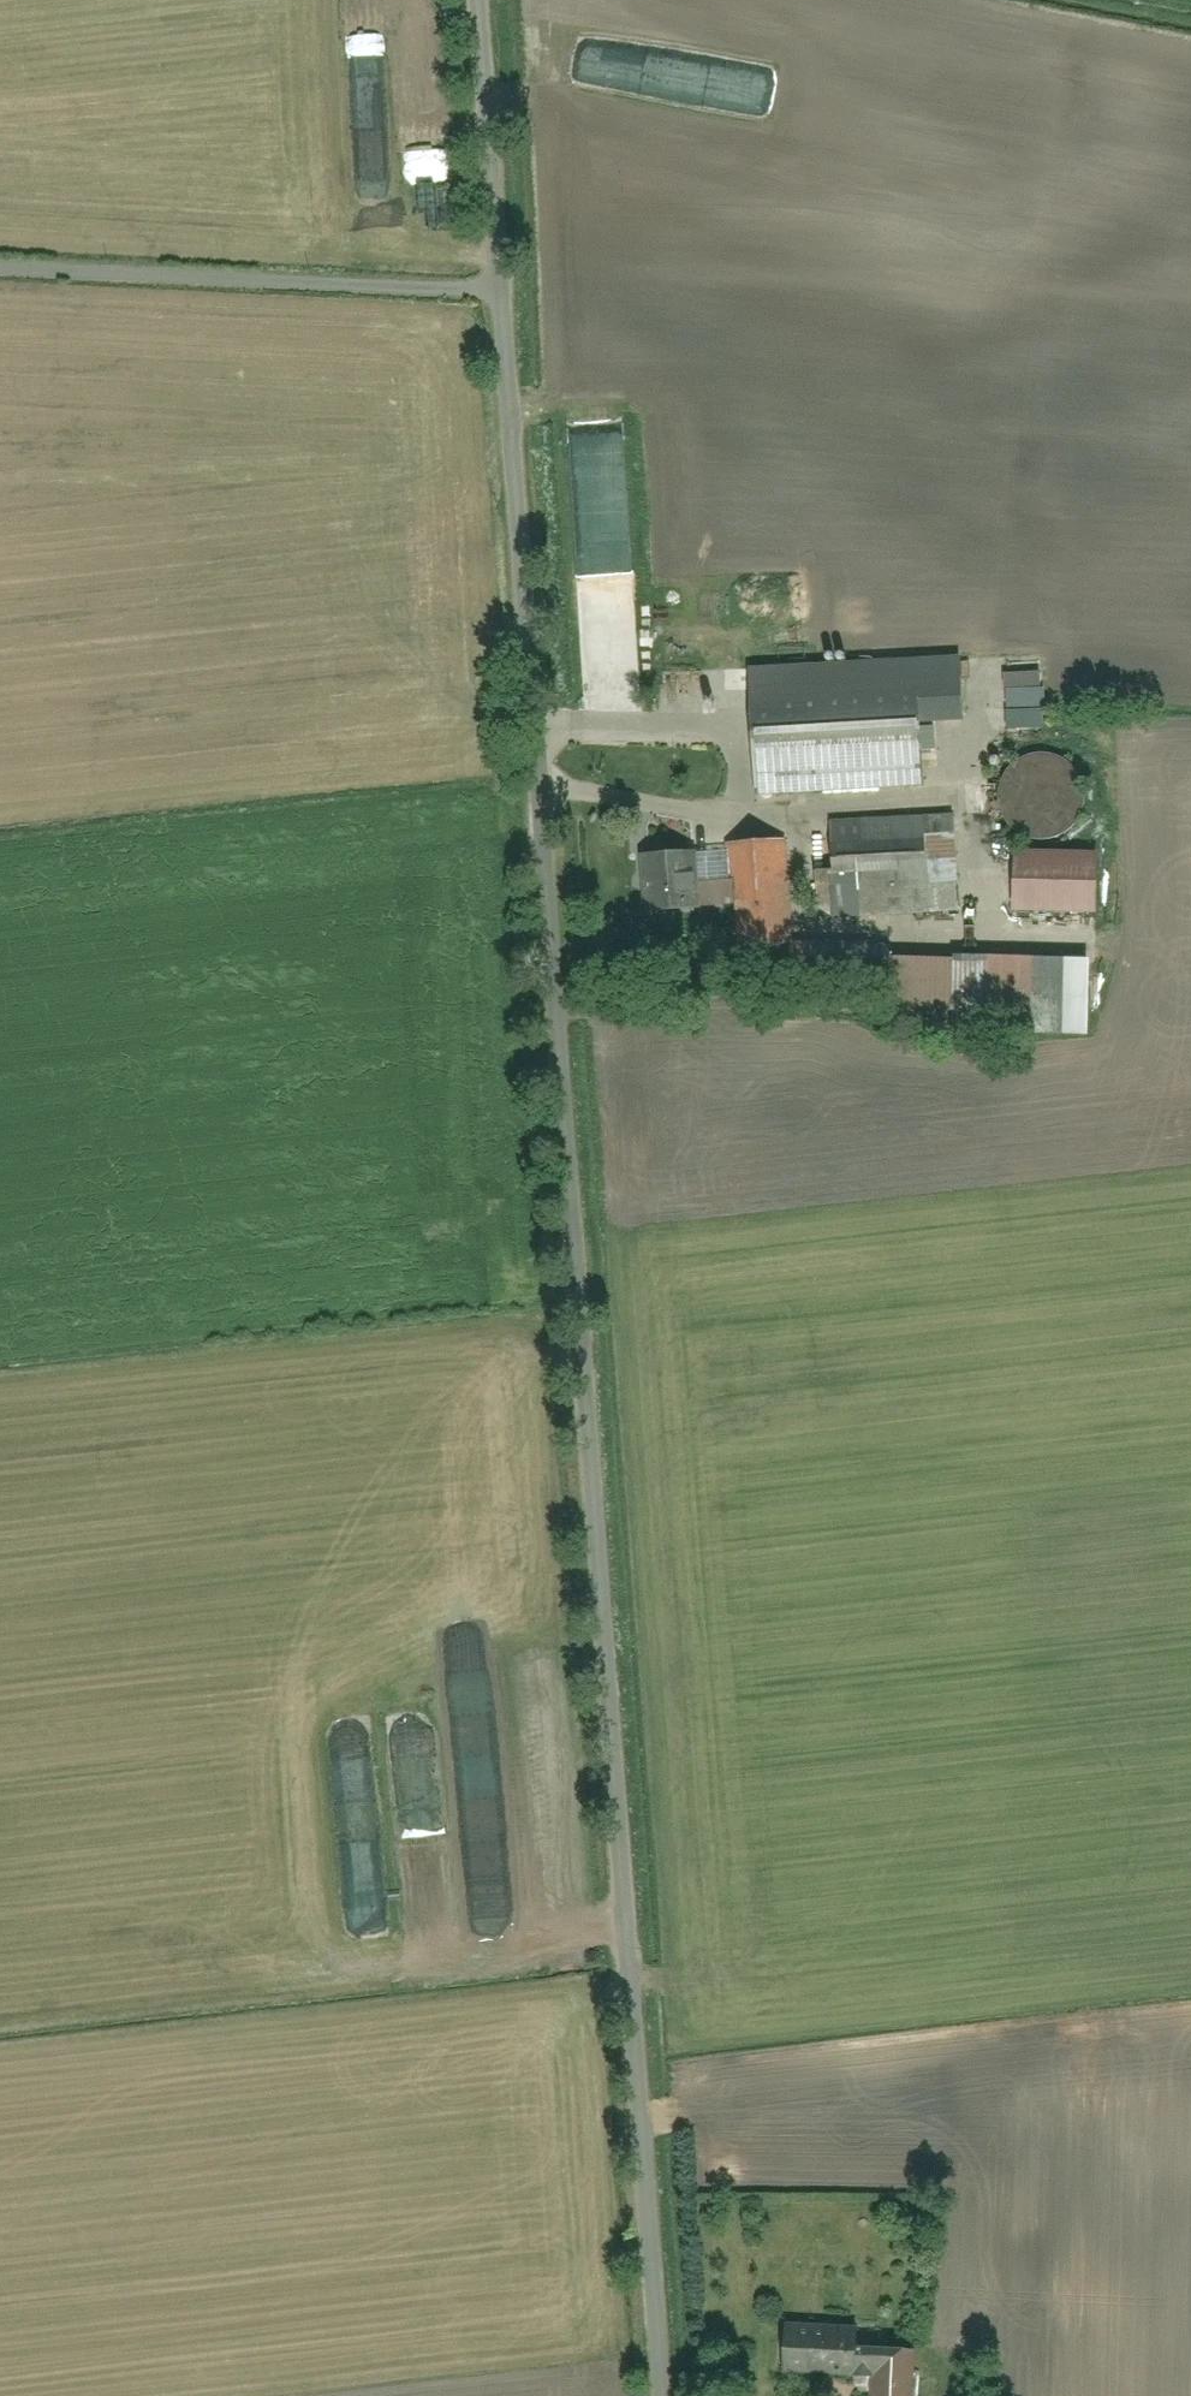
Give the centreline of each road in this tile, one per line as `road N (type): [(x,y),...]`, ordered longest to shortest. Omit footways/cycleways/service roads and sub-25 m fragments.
road 1 (unclassified): [(479,0),(664,2395)]

